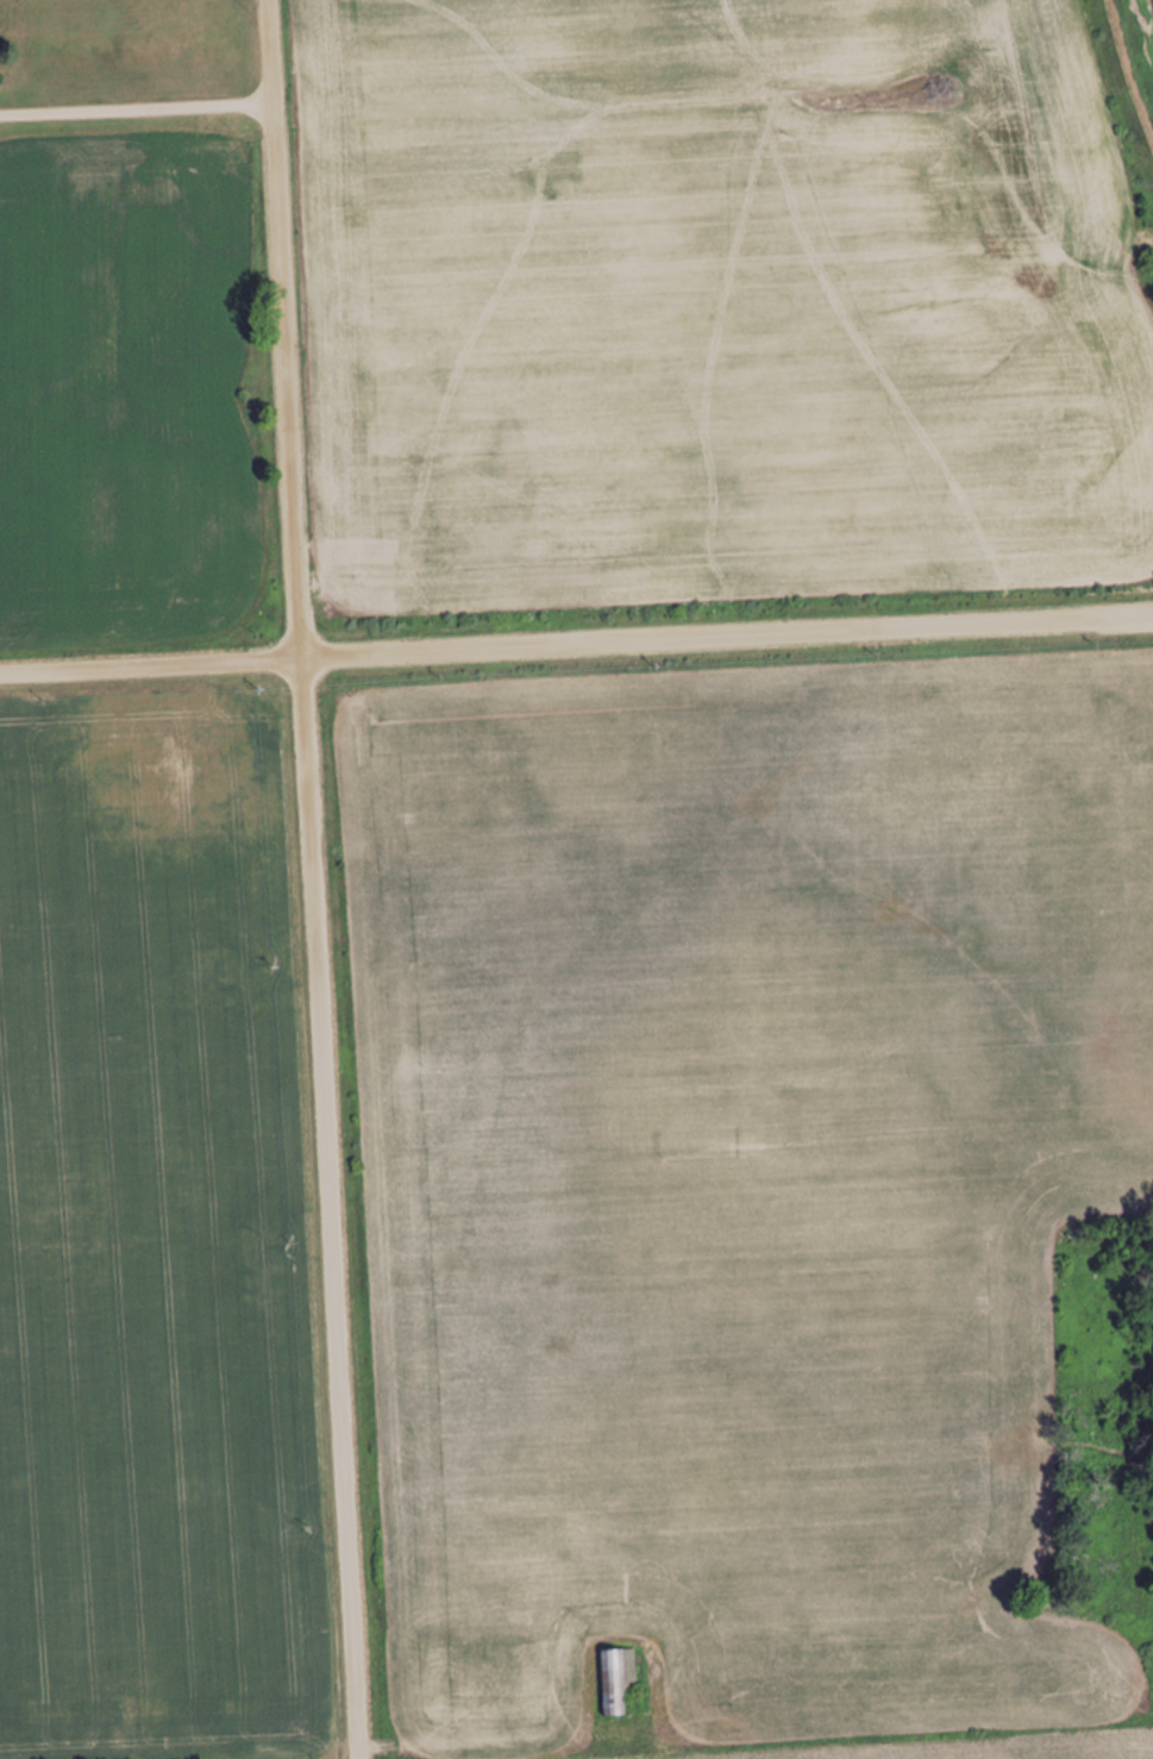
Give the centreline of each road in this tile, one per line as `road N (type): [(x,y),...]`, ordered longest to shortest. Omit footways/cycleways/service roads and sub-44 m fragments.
road 1 (residential): [(358,1758),(263,0)]
road 2 (residential): [(0,677),(1152,614)]

